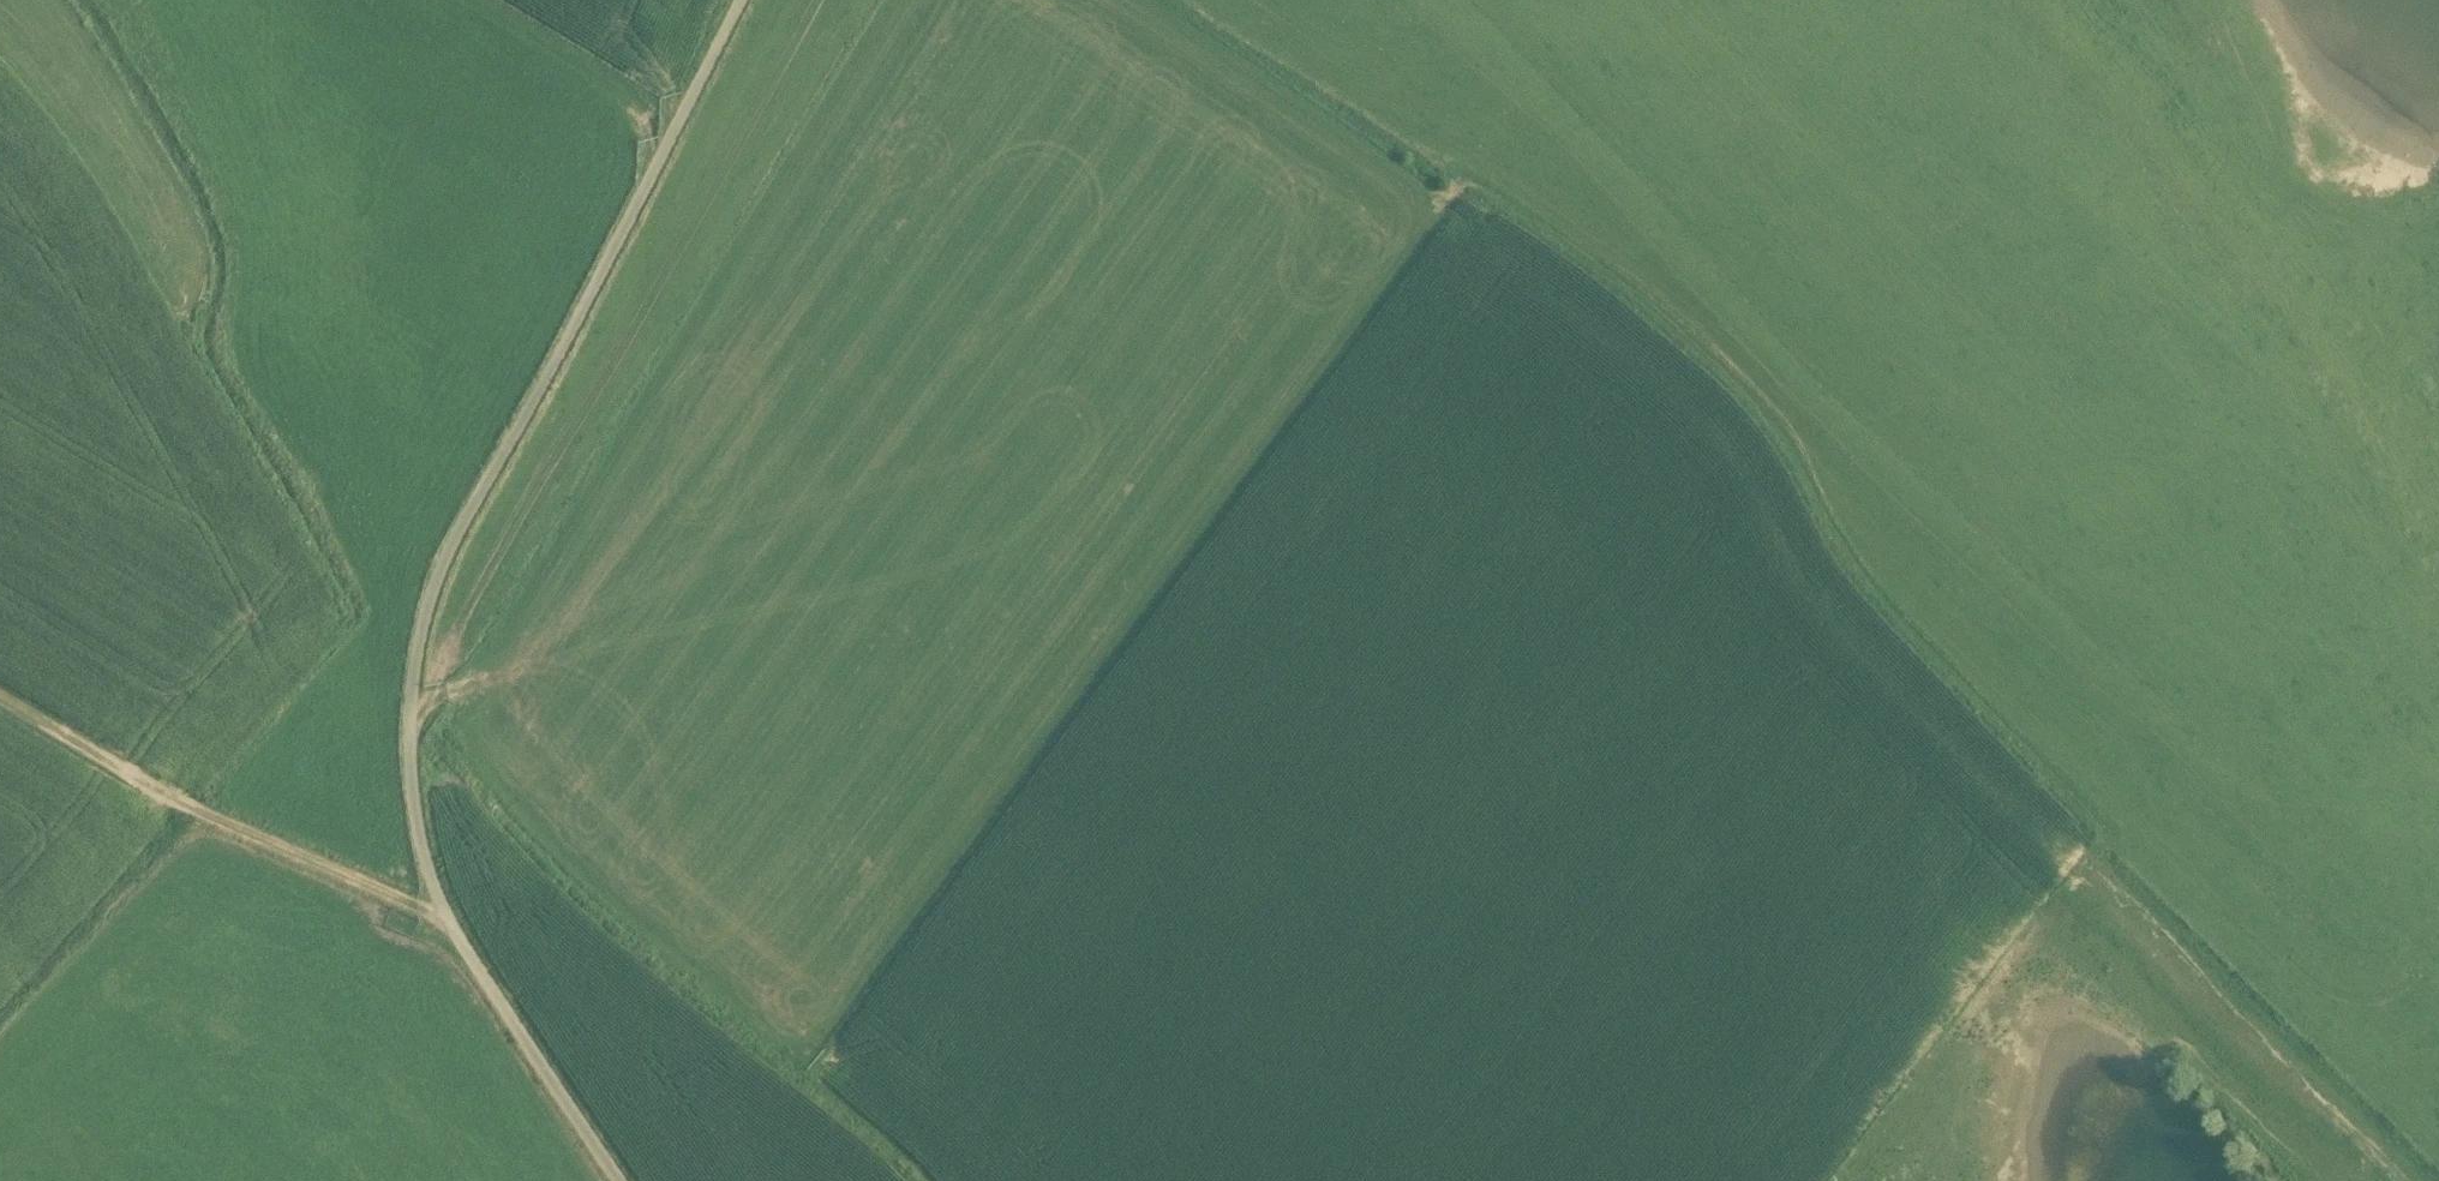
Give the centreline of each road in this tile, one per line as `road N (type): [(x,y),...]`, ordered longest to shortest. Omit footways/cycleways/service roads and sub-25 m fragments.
road 1 (unclassified): [(622,1180),(458,940),(428,880),(412,813),(412,701),(431,601),(472,512),(746,0)]
road 2 (track): [(449,922),(194,809),(0,694)]

